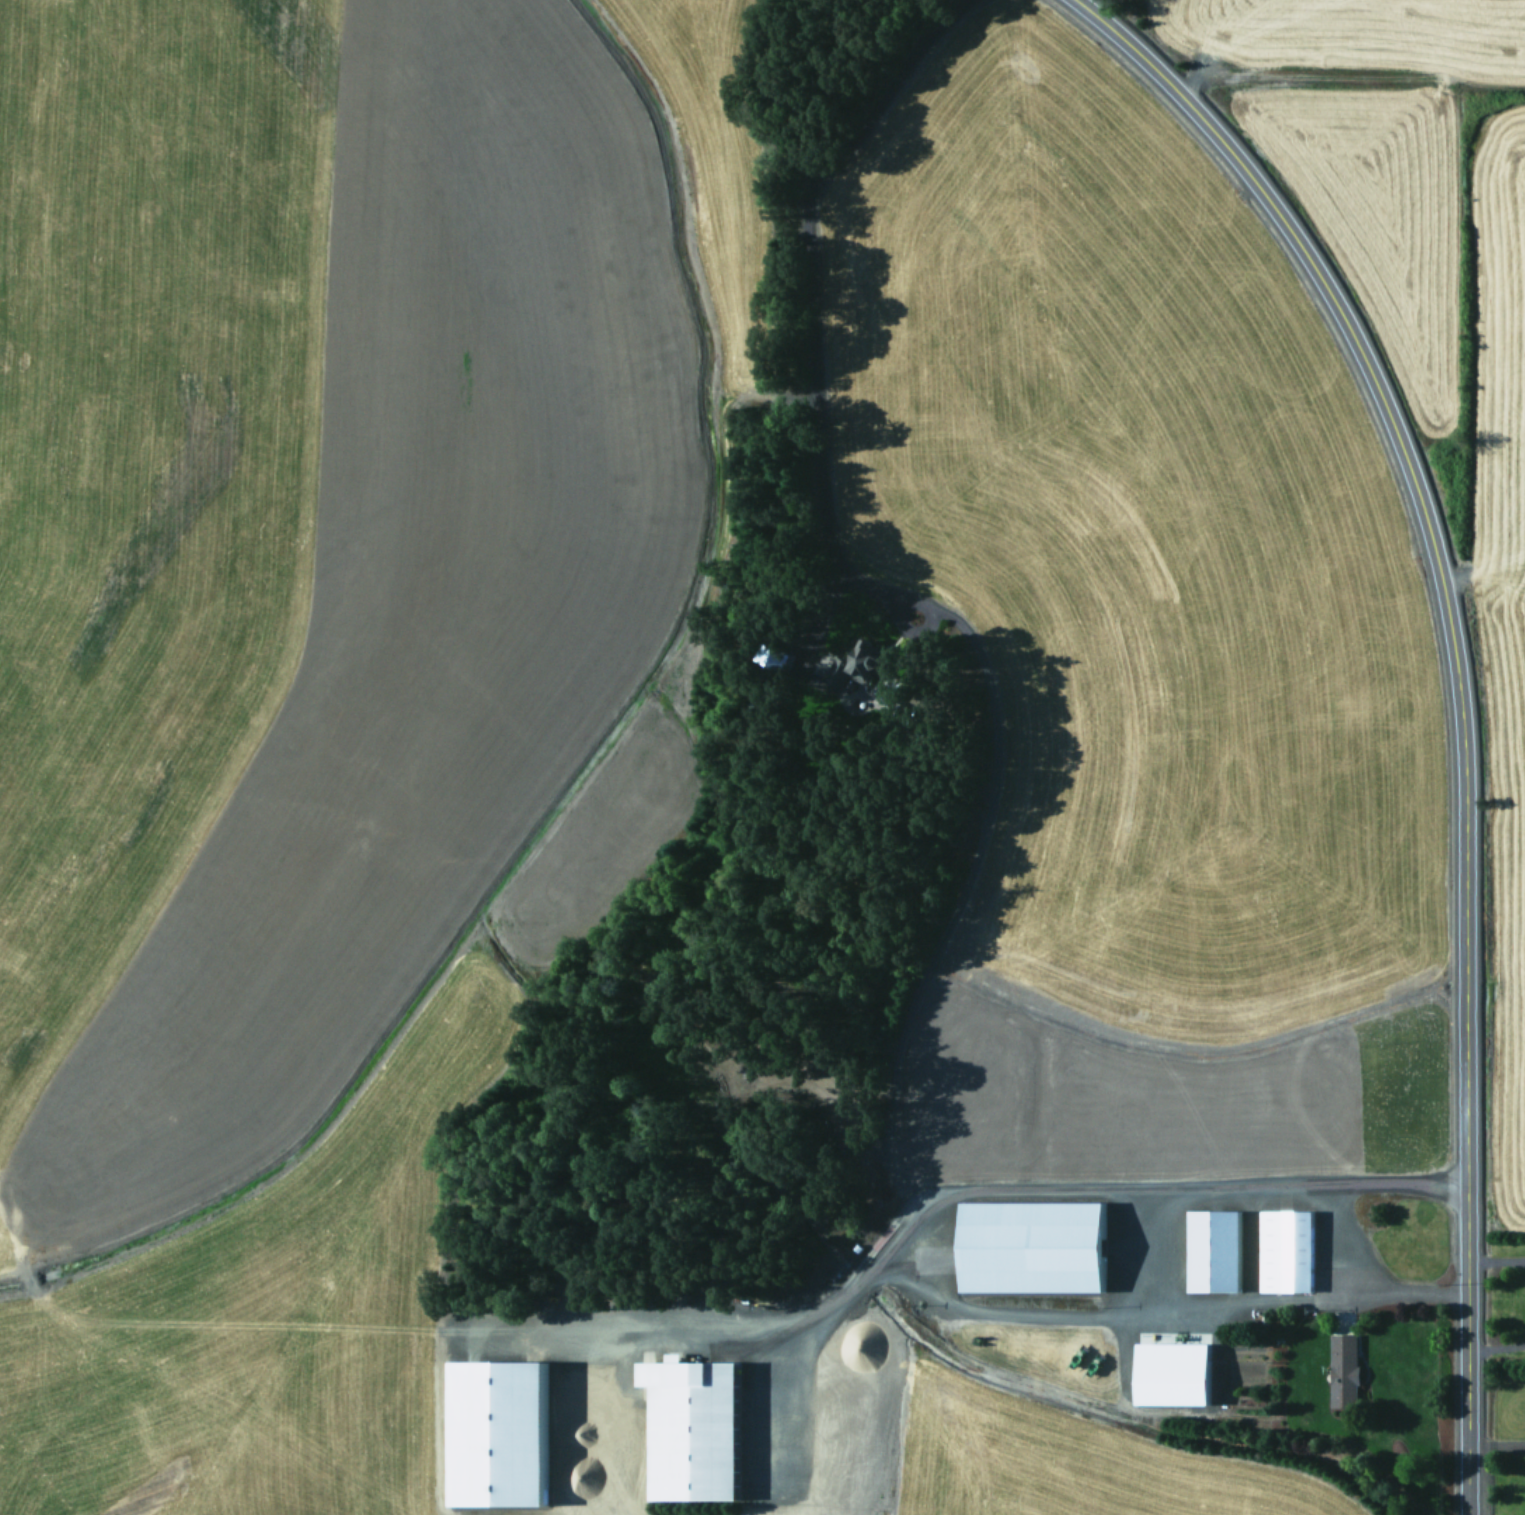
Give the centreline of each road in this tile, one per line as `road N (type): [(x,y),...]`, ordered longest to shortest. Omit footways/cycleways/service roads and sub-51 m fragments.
road 1 (secondary): [(1462,1514),(1458,767),(1433,572),(1364,373),(1302,259),(1217,139),(1071,0)]

